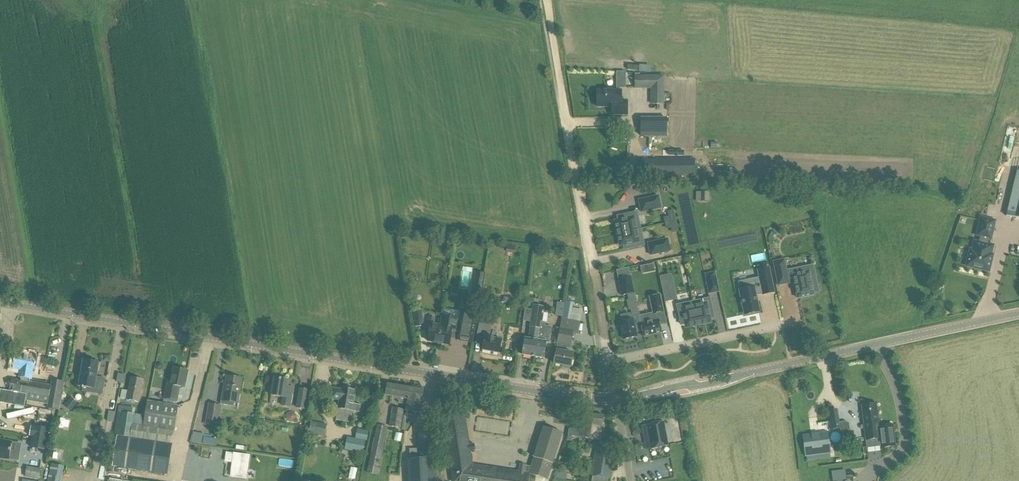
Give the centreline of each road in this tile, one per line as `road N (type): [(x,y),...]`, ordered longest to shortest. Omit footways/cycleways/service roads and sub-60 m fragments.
road 1 (tertiary): [(614,398),(0,302)]
road 2 (tertiary): [(614,398),(1018,314)]
road 3 (track): [(607,363),(547,0)]
road 4 (residential): [(607,363),(782,324)]

